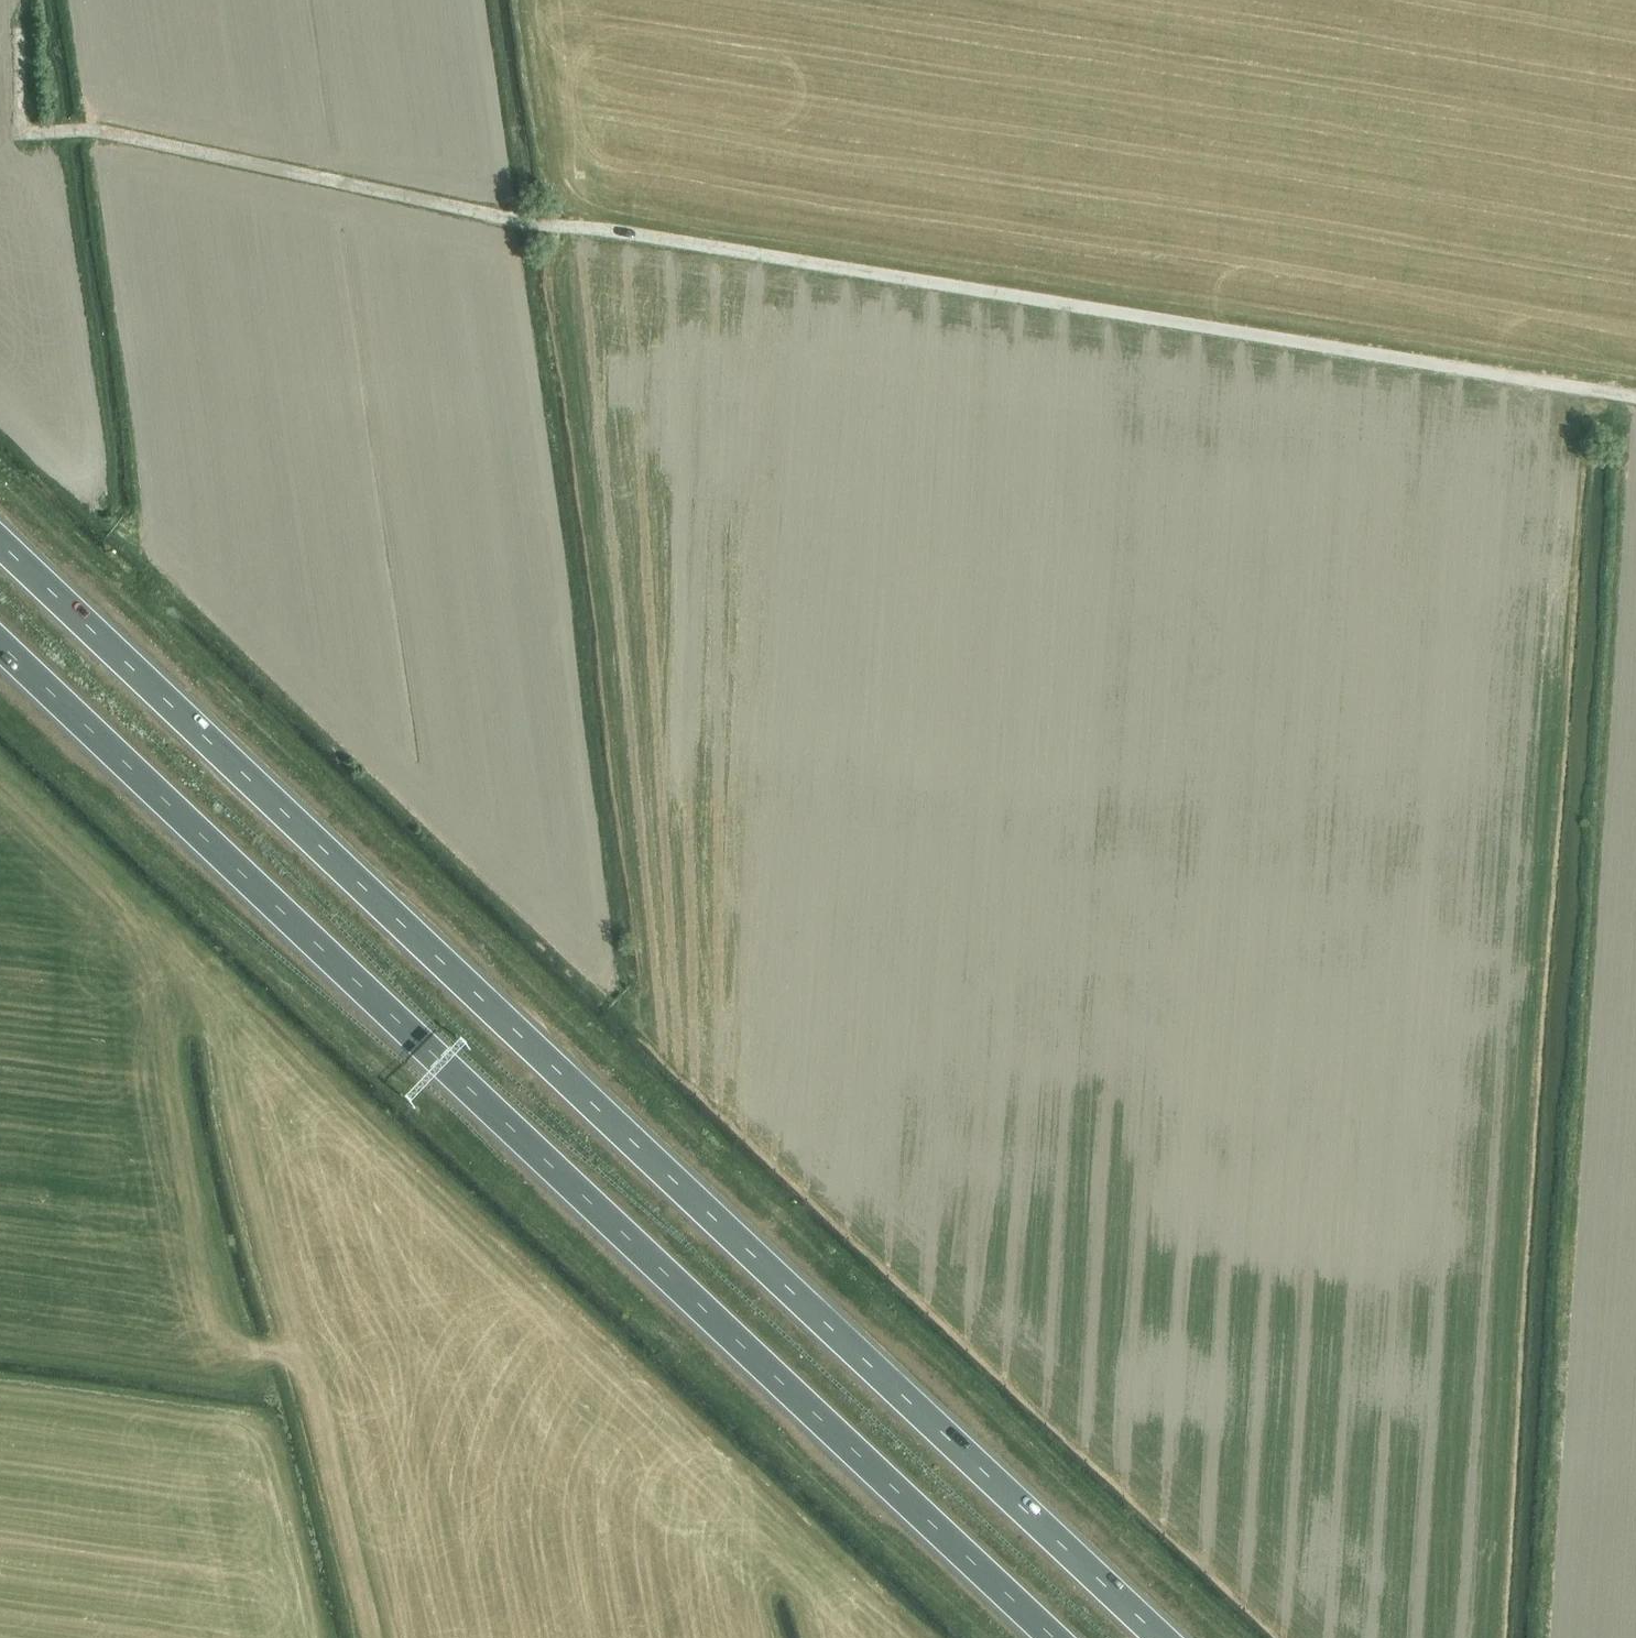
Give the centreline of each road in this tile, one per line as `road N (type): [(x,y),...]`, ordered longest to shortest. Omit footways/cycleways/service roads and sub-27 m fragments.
road 1 (track): [(1635,396),(528,222),(100,130),(20,131),(19,35)]
road 2 (trunk): [(1163,1637),(0,540)]
road 3 (trunk): [(0,642),(1056,1637)]

